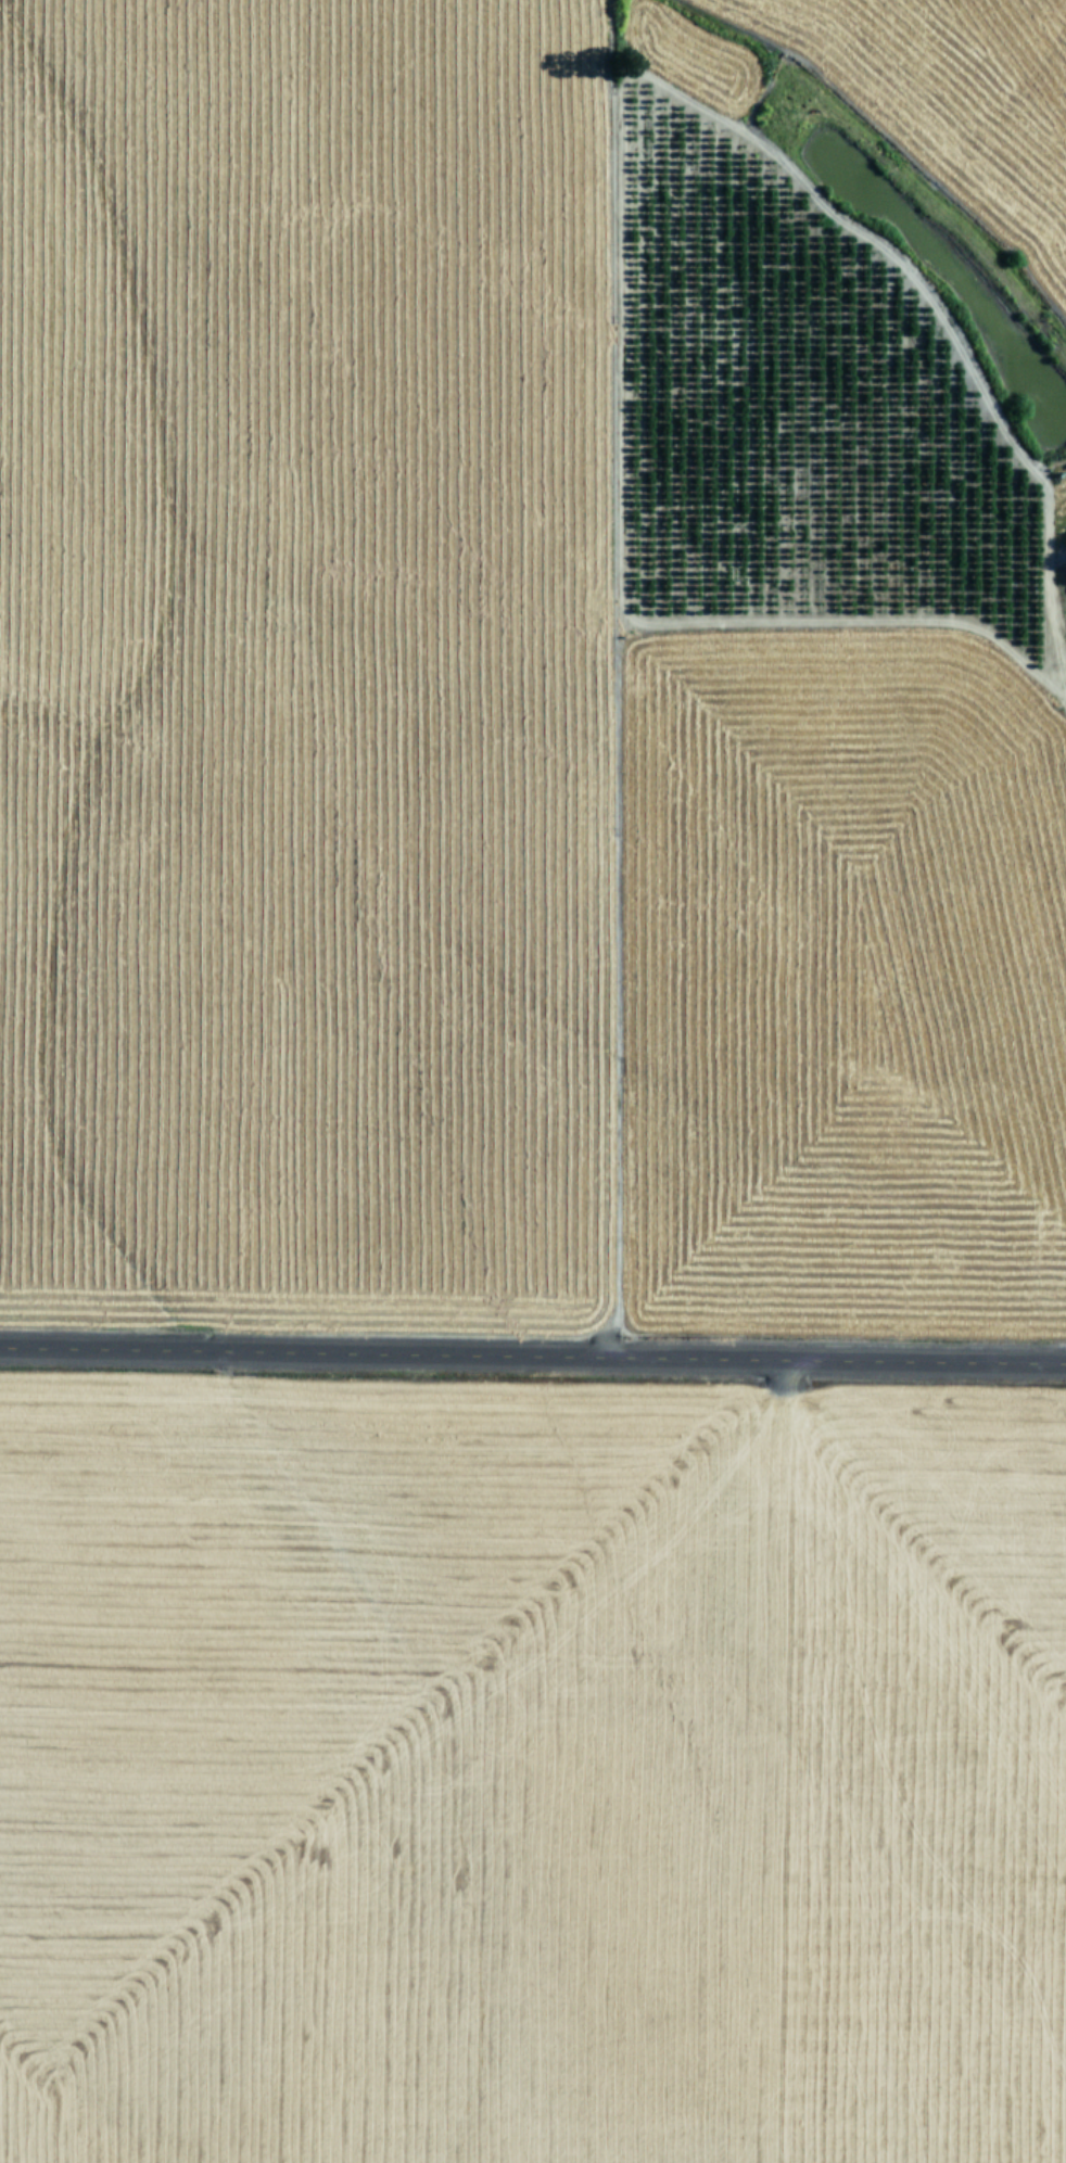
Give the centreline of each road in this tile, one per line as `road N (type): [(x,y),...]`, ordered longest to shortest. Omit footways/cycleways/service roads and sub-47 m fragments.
road 1 (residential): [(1065,1357),(0,1342)]

